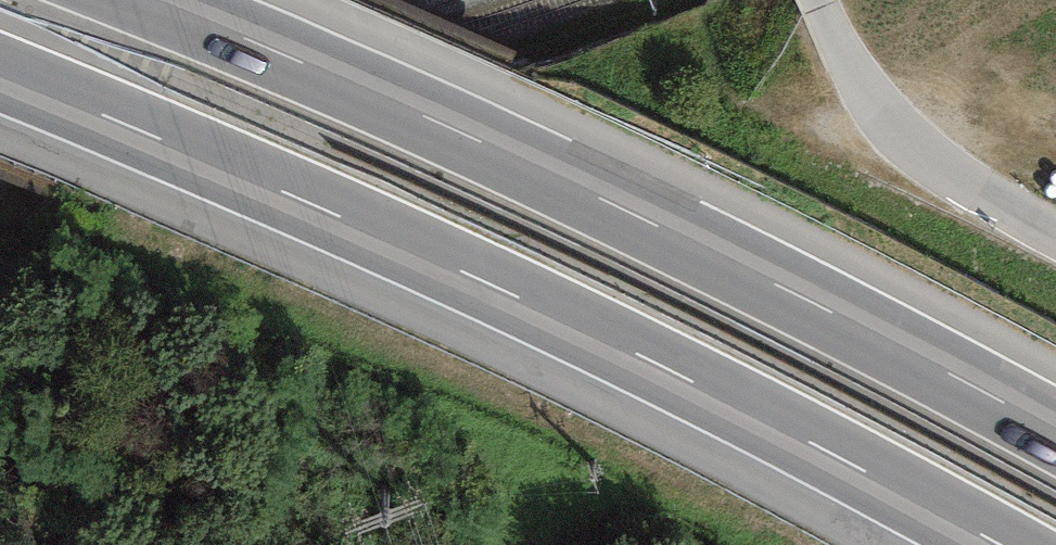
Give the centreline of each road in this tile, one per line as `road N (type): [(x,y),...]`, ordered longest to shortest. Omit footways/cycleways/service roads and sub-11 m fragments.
road 1 (motorway): [(0,75),(454,270),(996,544)]
road 2 (motorway): [(1055,430),(611,202),(155,0)]
road 3 (unclassified): [(1055,238),(915,154),(857,79),(823,7)]

